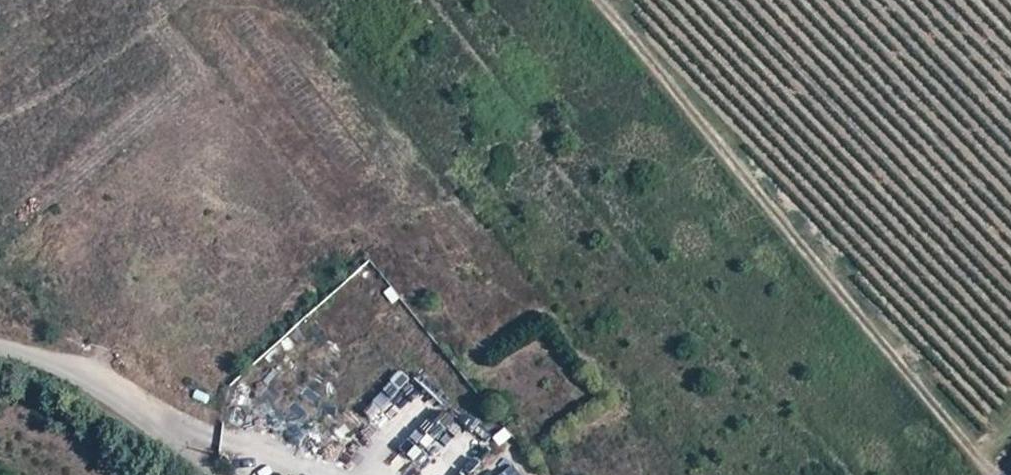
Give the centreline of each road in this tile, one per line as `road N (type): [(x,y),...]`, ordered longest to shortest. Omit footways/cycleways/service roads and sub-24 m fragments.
road 1 (tertiary): [(228,474),(70,364),(0,346)]

